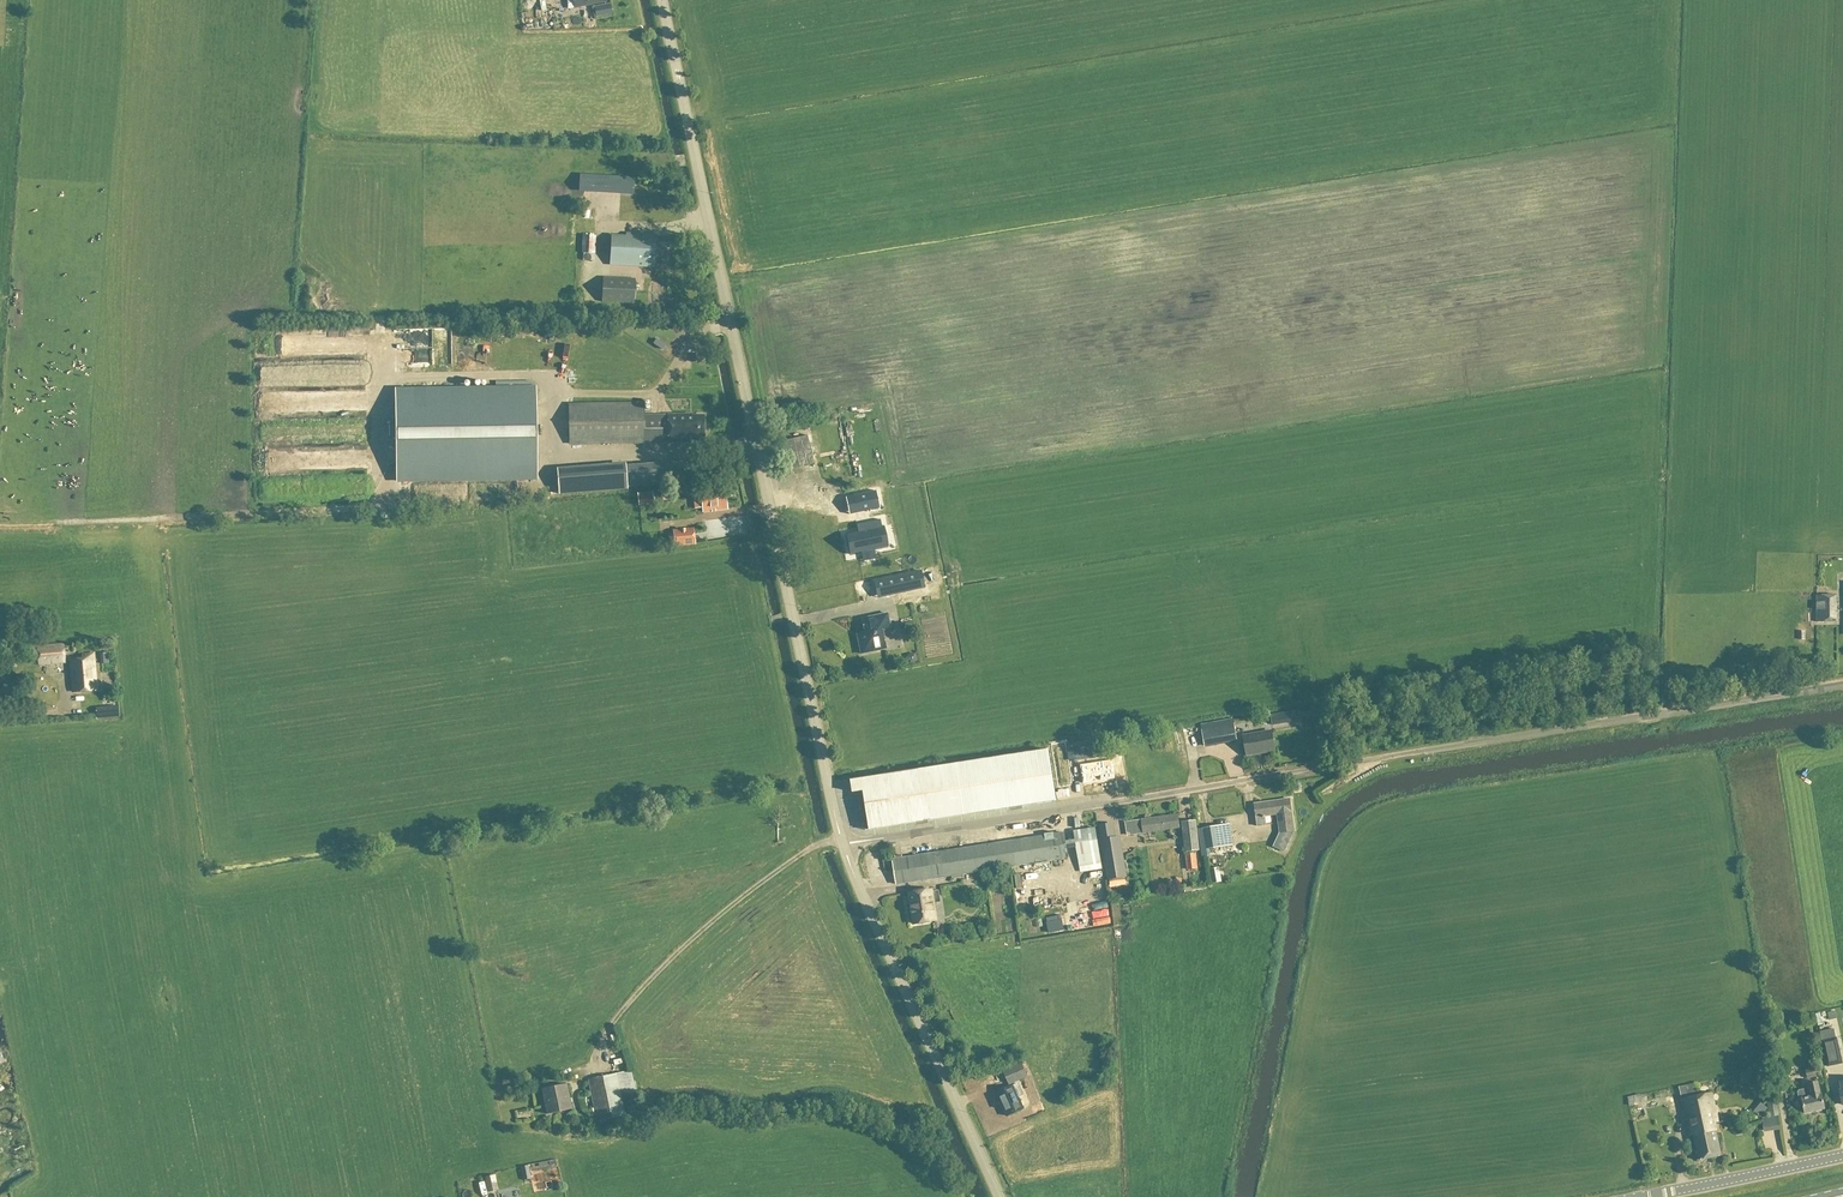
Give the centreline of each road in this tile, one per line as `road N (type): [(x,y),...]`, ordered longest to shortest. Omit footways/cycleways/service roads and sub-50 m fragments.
road 1 (unclassified): [(844,846),(1842,685)]
road 2 (tertiary): [(844,846),(660,0)]
road 3 (tertiary): [(999,1196),(844,846)]
road 4 (track): [(841,840),(808,850),(682,948),(600,1048)]
road 5 (tertiary): [(1647,1196),(1842,1156)]

